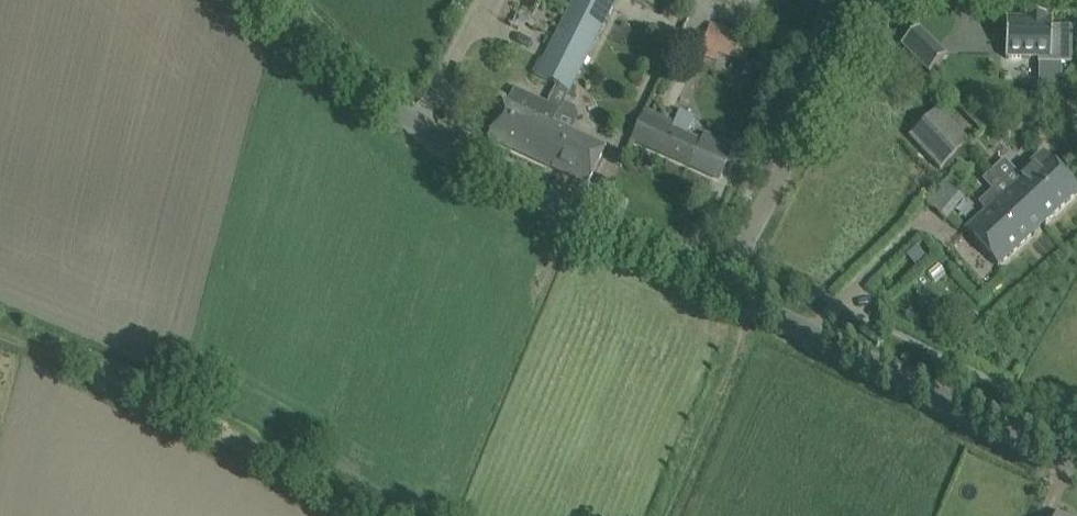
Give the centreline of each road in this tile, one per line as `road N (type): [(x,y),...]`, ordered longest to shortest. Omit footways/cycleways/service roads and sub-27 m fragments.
road 1 (tertiary): [(727,286),(455,152),(338,72),(268,0)]
road 2 (tertiary): [(1076,461),(727,286)]
road 3 (residential): [(727,286),(858,11),(888,0)]

